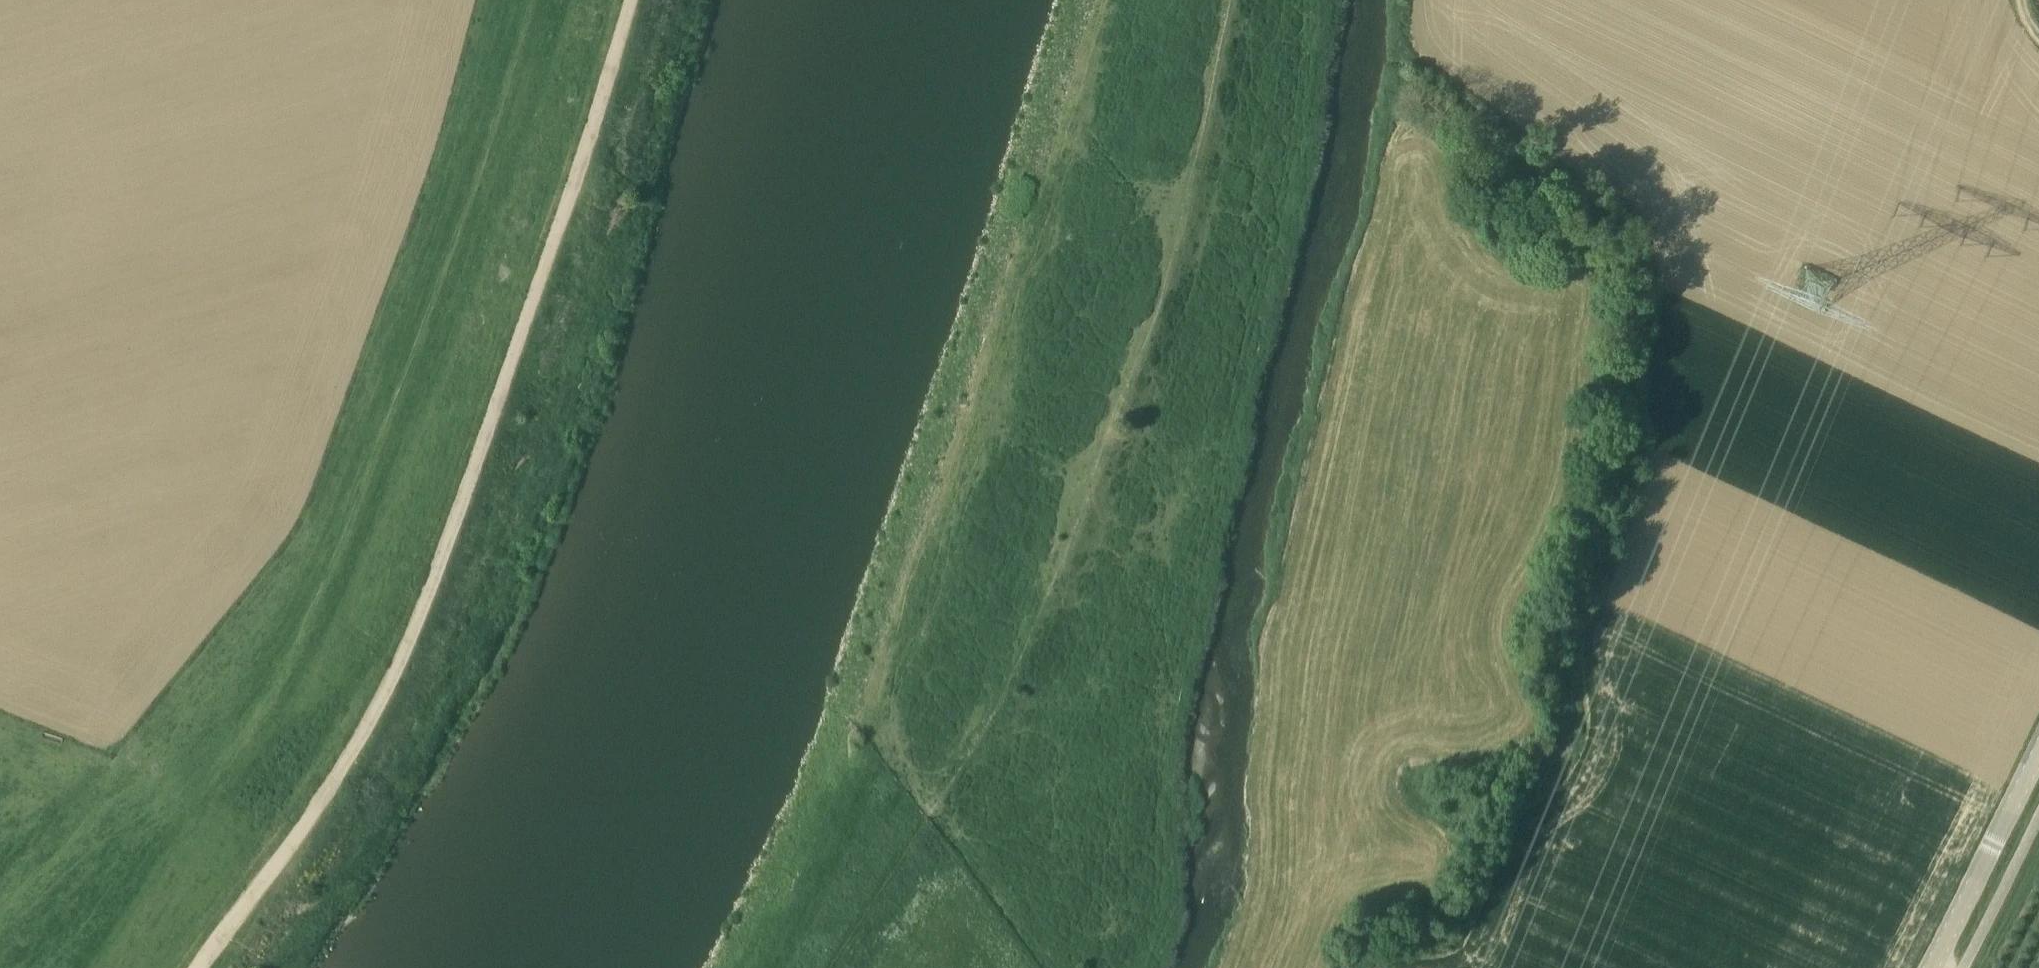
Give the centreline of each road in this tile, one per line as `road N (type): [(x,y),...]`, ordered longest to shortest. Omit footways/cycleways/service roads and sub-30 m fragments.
road 1 (track): [(632,0),(538,293),(384,702),(308,831),(200,967)]
road 2 (tertiary): [(1929,967),(2038,747)]

